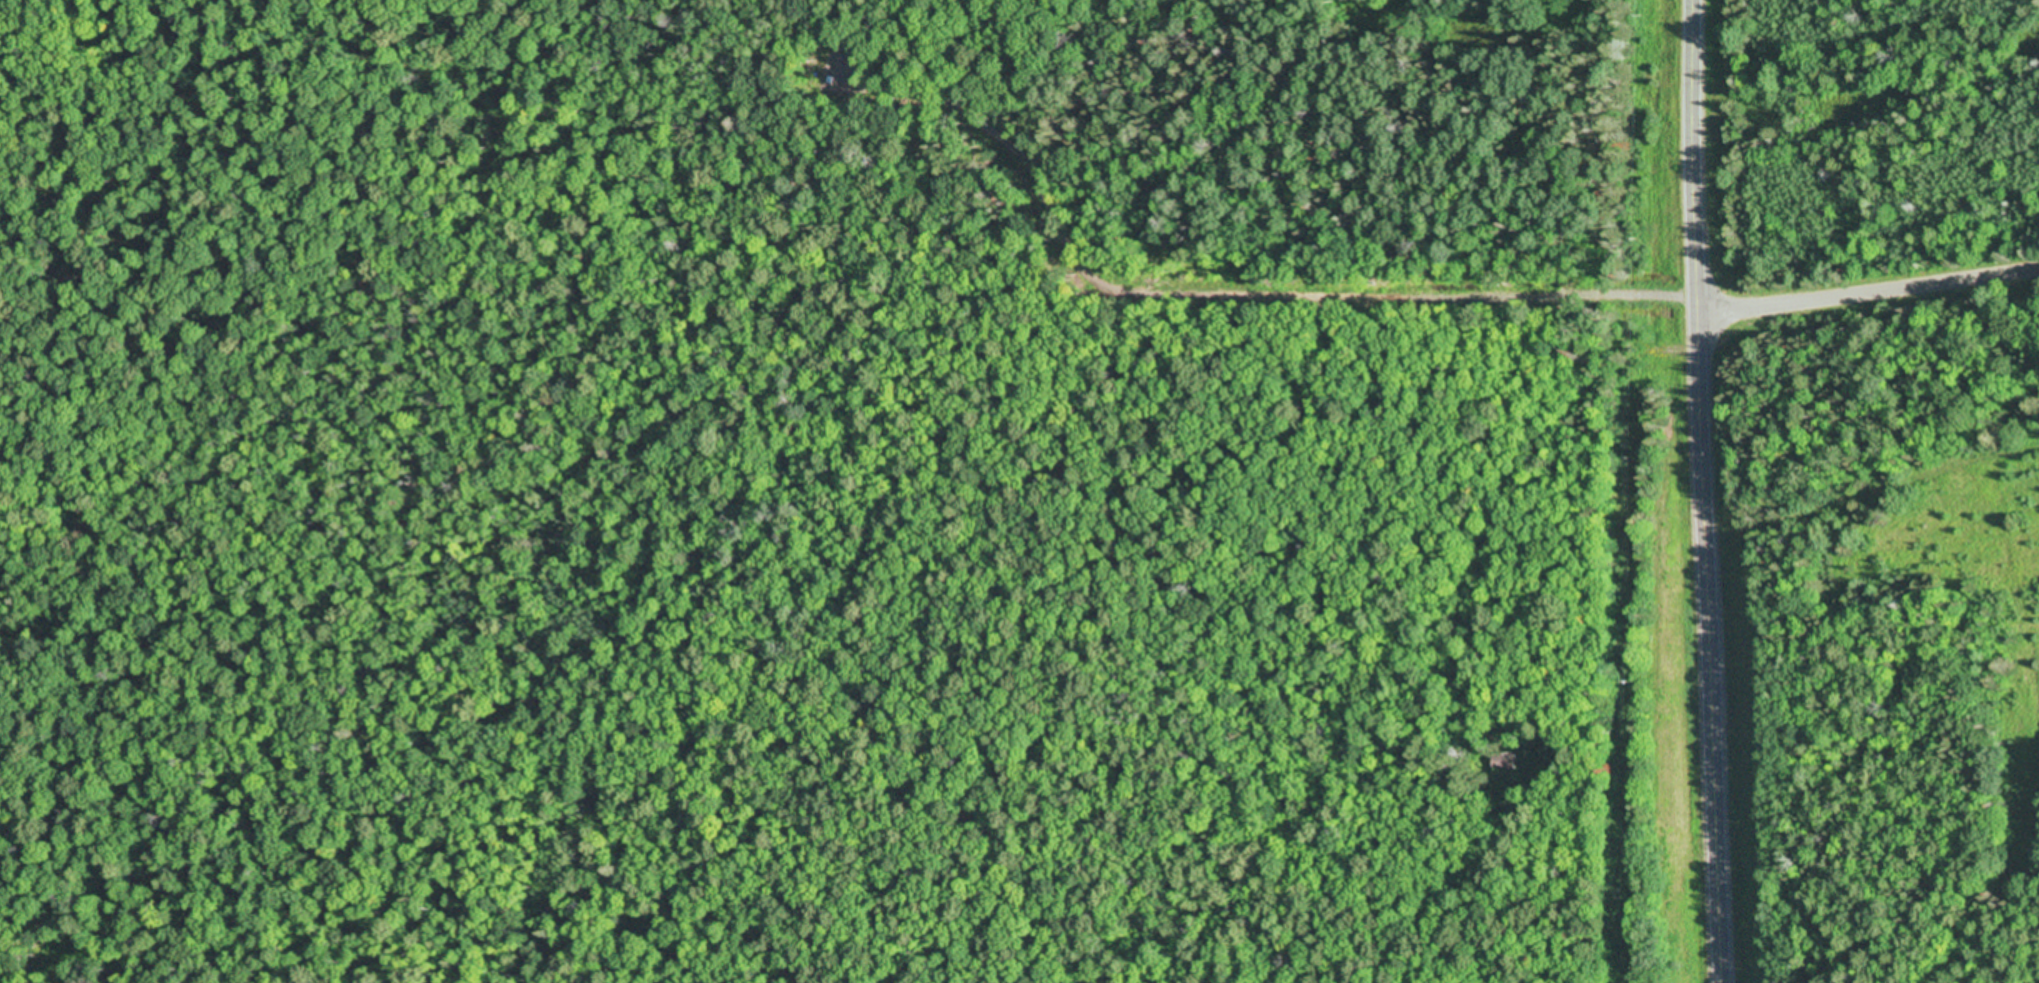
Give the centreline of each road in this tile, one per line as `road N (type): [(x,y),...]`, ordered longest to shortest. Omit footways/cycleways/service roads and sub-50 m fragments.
road 1 (secondary): [(1728,982),(1704,0)]
road 2 (residential): [(1707,308),(2038,264)]

